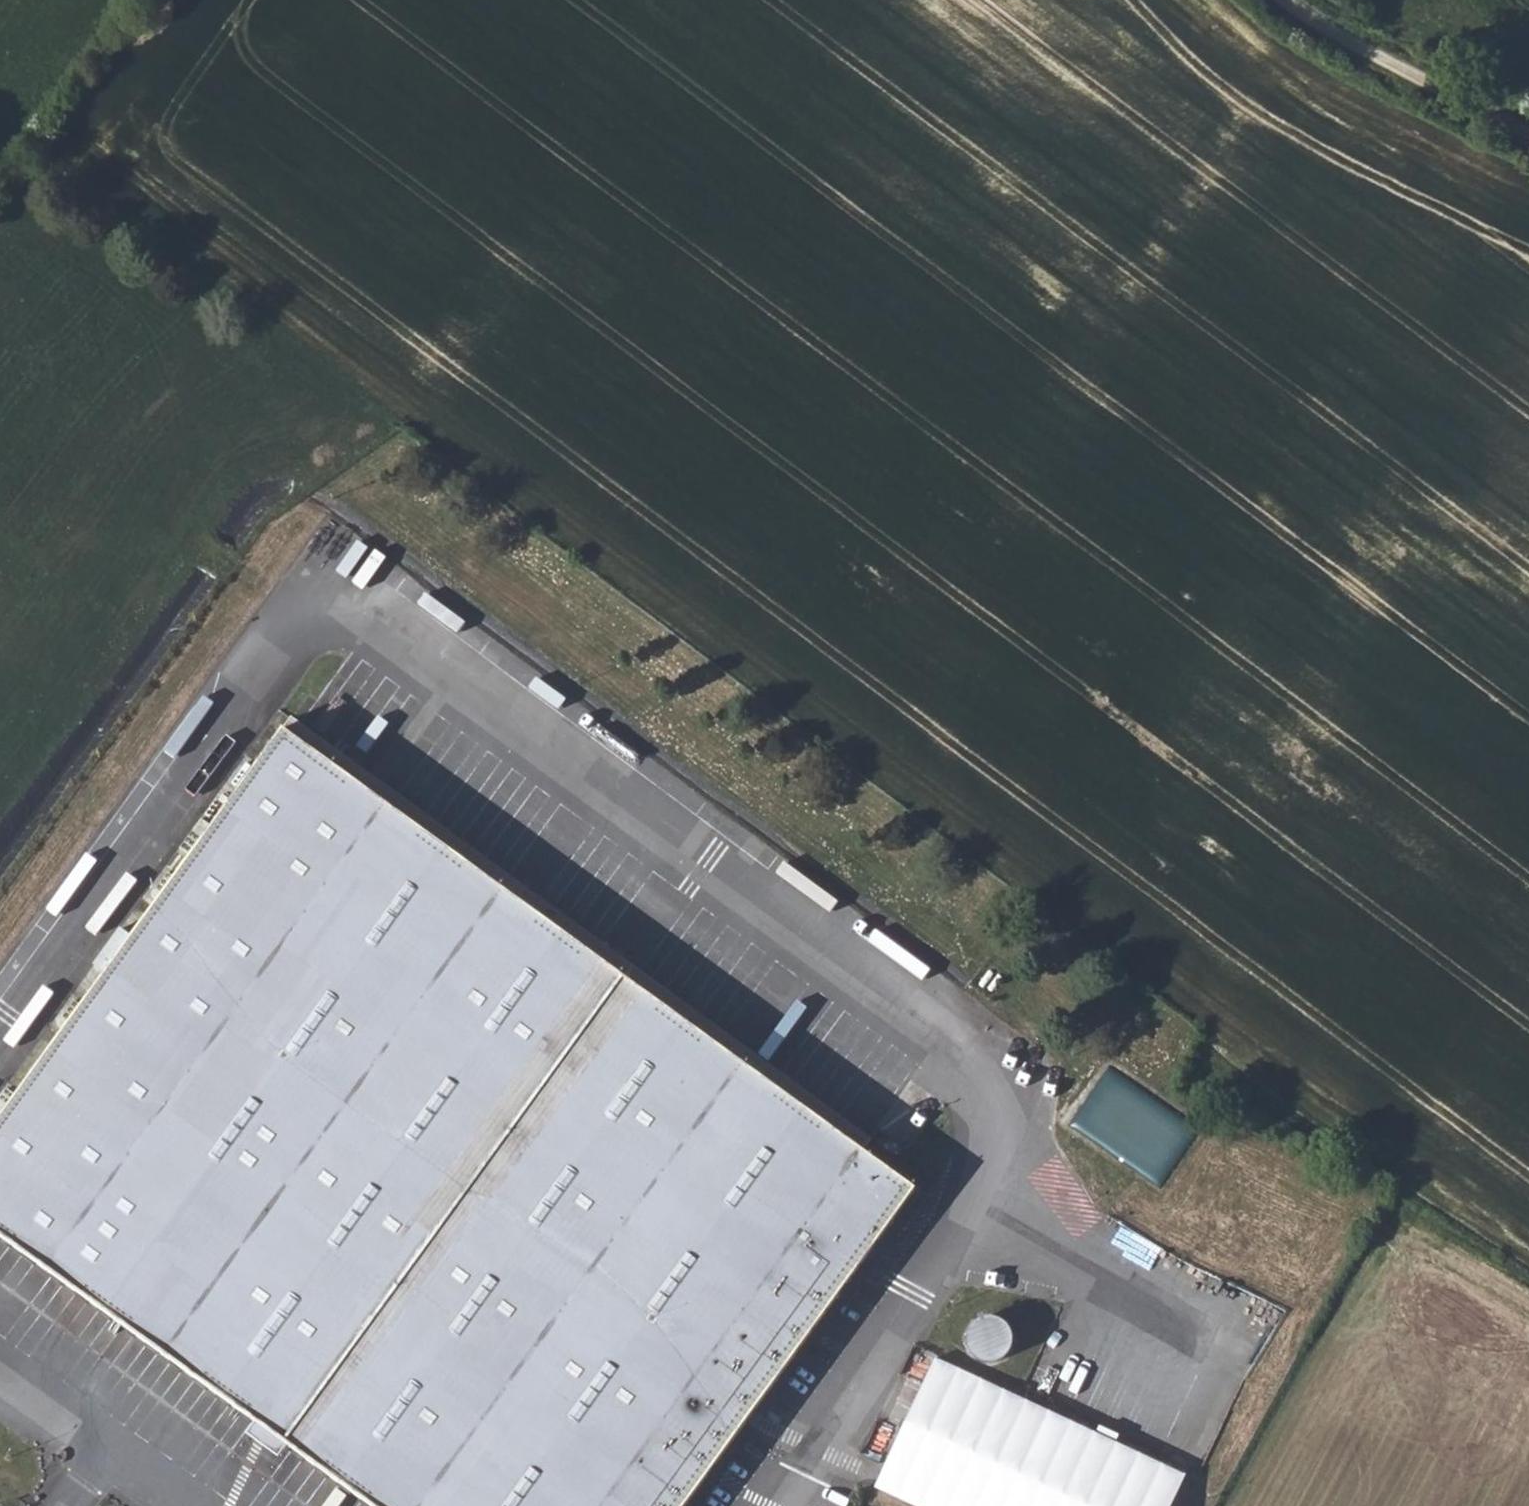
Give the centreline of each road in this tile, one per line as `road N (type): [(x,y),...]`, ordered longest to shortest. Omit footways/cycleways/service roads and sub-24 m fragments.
road 1 (track): [(1528,136),(1276,0)]

